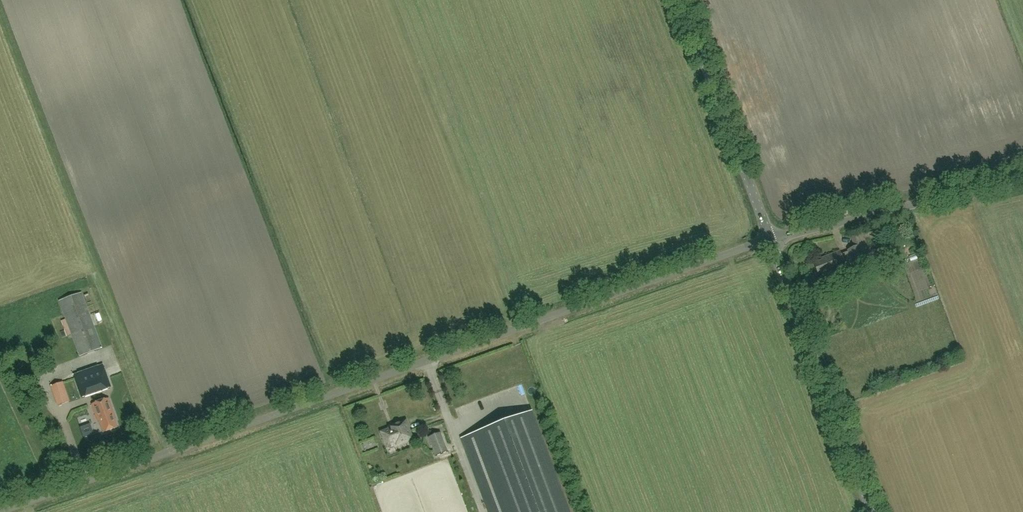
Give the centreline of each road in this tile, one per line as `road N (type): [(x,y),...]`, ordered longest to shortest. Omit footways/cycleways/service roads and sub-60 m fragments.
road 1 (unclassified): [(3,511),(770,242)]
road 2 (unclassified): [(871,511),(770,242)]
road 3 (unclassified): [(770,242),(1022,180)]
road 4 (unclassified): [(770,242),(681,0)]

